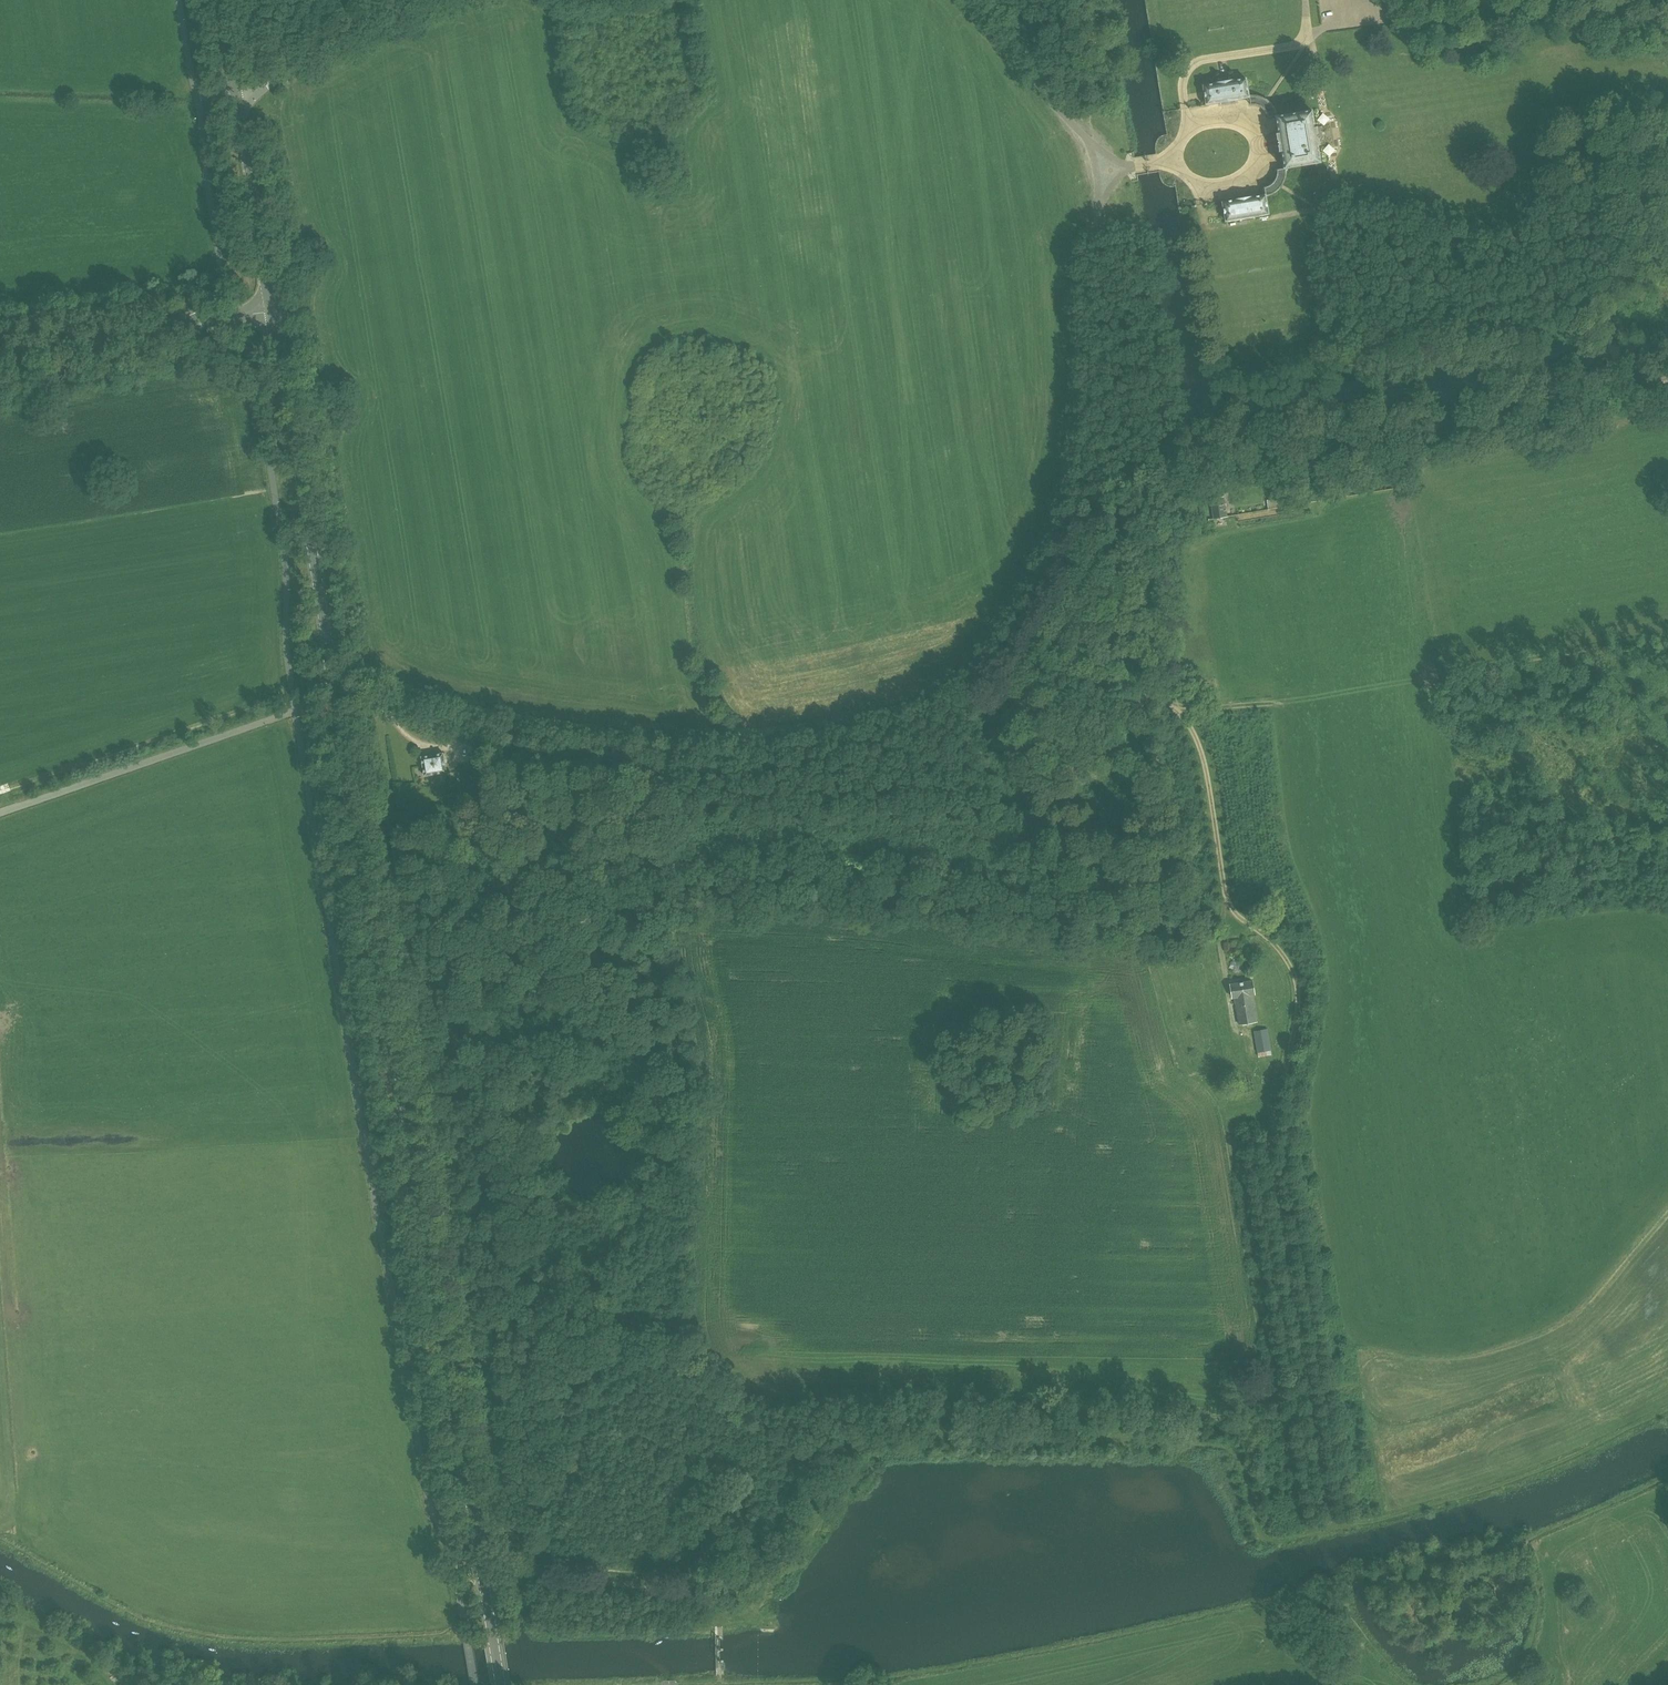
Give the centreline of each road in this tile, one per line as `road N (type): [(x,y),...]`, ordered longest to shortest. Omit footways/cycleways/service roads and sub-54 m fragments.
road 1 (unclassified): [(336,698),(365,692),(435,718),(583,746),(768,754),(881,732),(943,706),(987,674),(1050,579),(1082,494),(1093,420),(1098,207),(1090,145),(980,0)]
road 2 (tertiary): [(501,1684),(336,698)]
road 3 (tertiary): [(336,698),(273,311)]
road 4 (secondary): [(0,355),(273,311)]
road 5 (track): [(1139,946),(1129,758),(1166,706)]
road 6 (secondary): [(273,311),(238,96)]
road 7 (unclassified): [(238,96),(402,0)]

